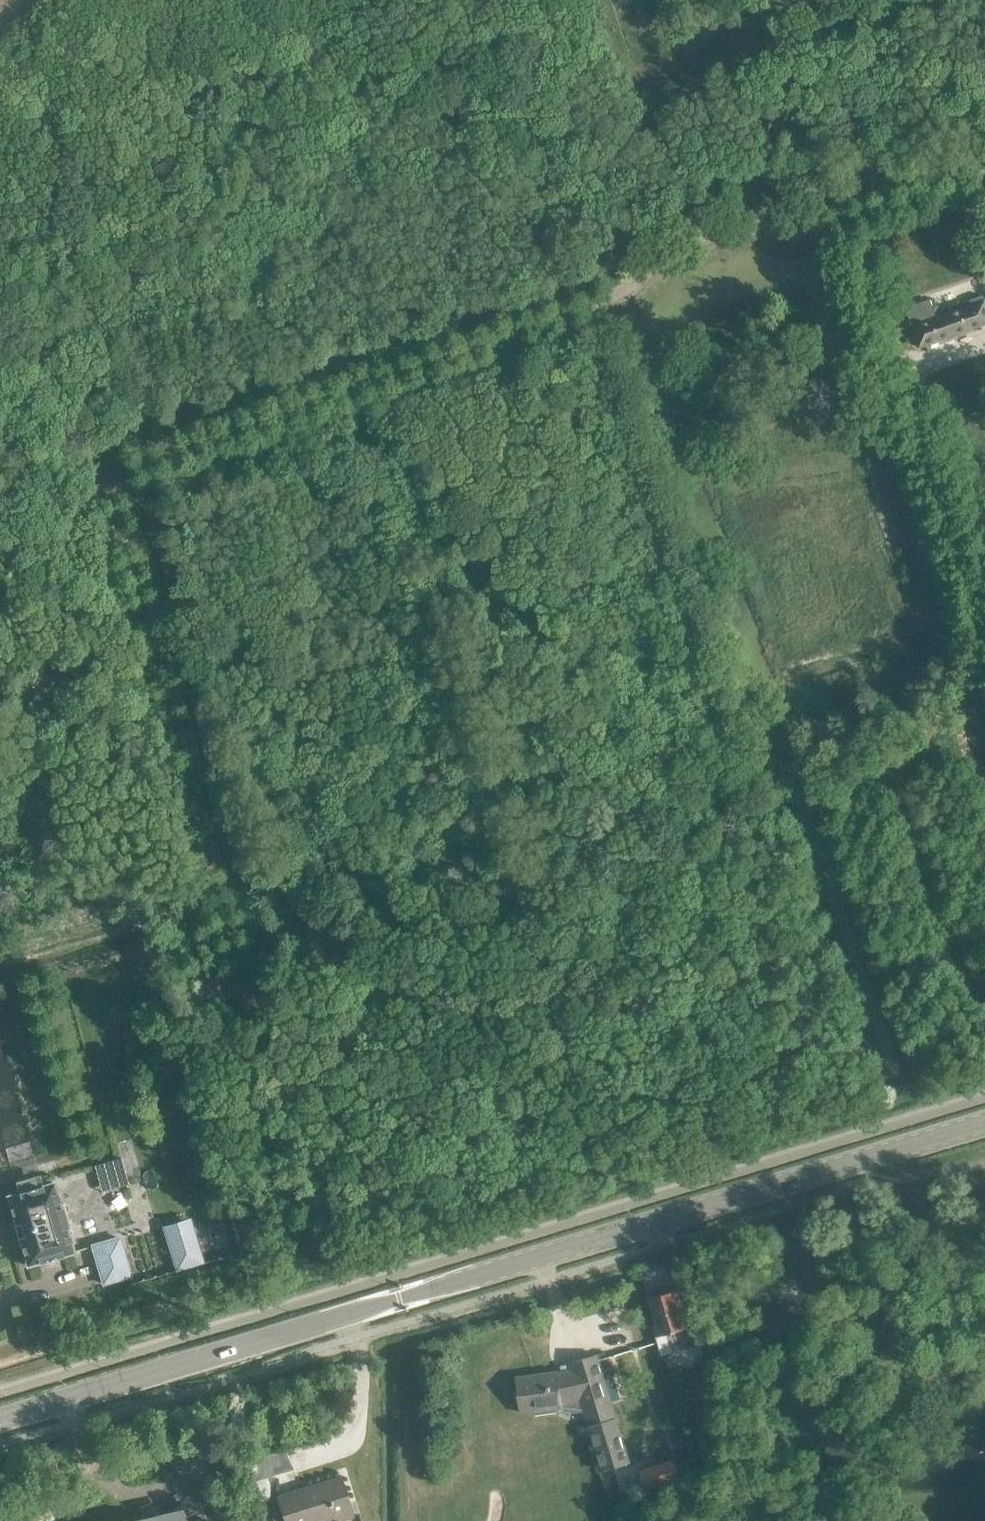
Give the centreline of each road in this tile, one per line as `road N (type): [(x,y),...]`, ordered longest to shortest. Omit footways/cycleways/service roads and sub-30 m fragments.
road 1 (track): [(764,0),(842,216),(796,230),(746,224),(687,238),(625,291),(114,474),(221,874)]
road 2 (secondary): [(0,1419),(984,1121)]
road 3 (track): [(984,611),(842,216),(984,167)]

